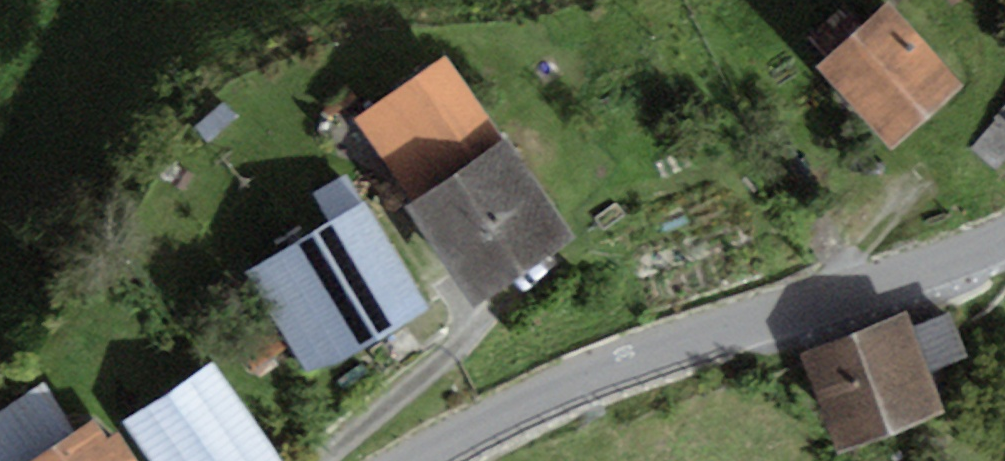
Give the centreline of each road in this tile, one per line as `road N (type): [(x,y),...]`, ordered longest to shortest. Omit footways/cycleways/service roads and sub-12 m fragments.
road 1 (tertiary): [(1004,238),(598,372),(419,460)]

